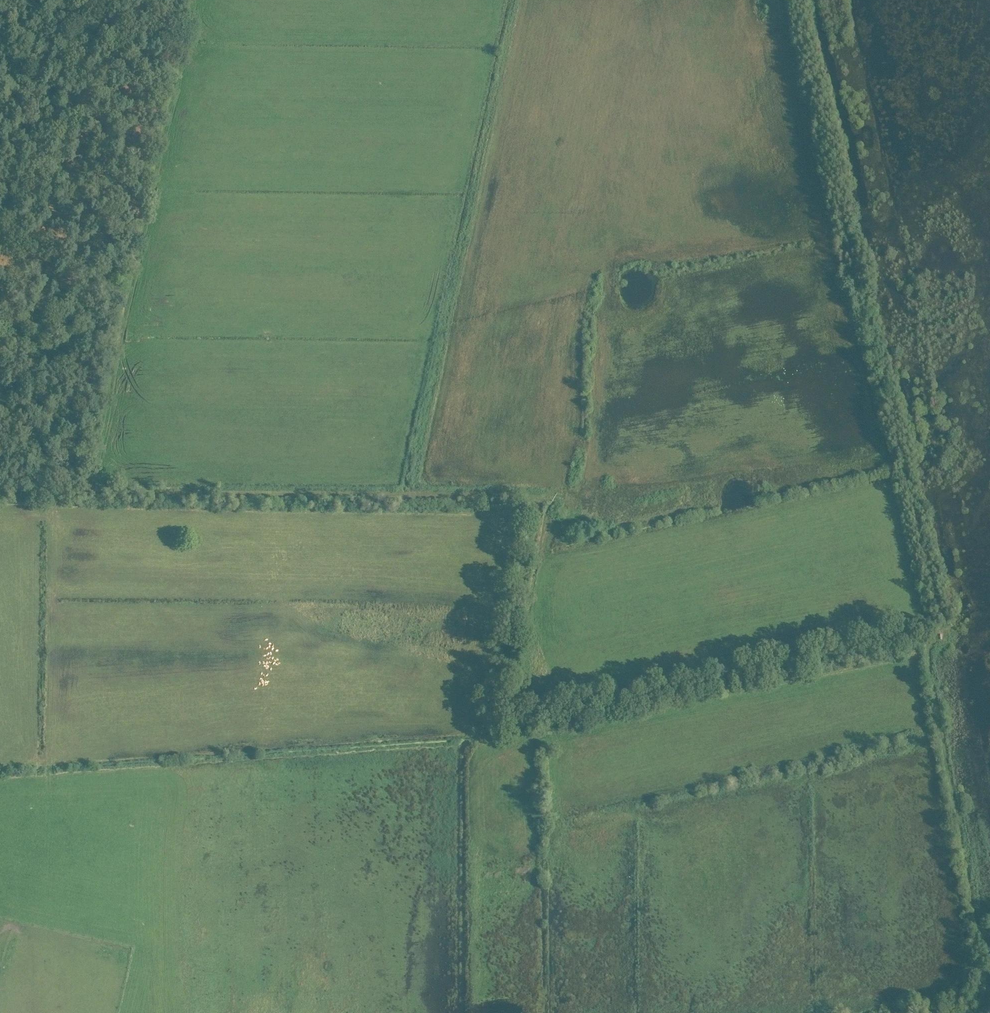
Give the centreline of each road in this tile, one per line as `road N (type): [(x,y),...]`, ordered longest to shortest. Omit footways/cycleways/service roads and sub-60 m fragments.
road 1 (track): [(0,489),(529,500),(535,535),(486,724),(914,626),(927,650),(975,919),(989,934)]

